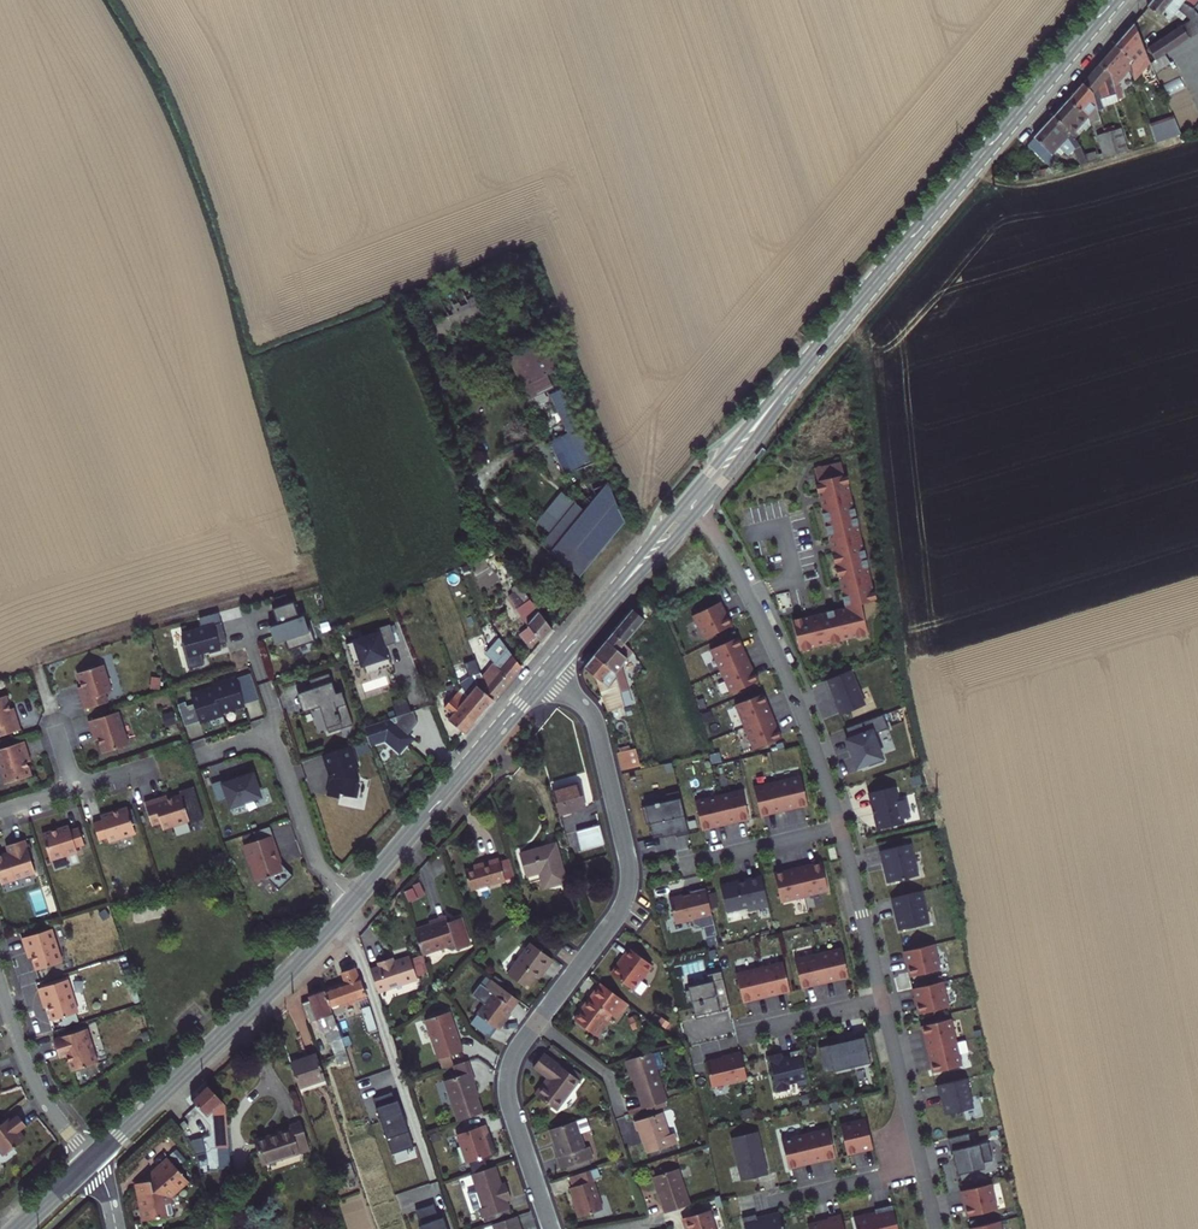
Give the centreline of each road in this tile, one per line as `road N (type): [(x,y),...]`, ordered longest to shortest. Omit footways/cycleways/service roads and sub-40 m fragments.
road 1 (secondary): [(549,672),(1112,0)]
road 2 (residential): [(549,672),(593,722),(630,877),(613,922),(510,1067),(511,1111),(551,1228)]
road 3 (residential): [(76,790),(36,661),(313,578)]
road 4 (secondary): [(93,1161),(356,900)]
road 5 (secondary): [(356,900),(549,672)]
road 6 (residential): [(356,900),(318,863),(274,745),(245,741),(194,758)]
road 7 (residential): [(0,984),(38,1090),(93,1161)]
road 8 (residential): [(774,1203),(923,1168)]
road 9 (residential): [(699,863),(840,828)]
road 10 (residential): [(741,1036),(882,1001)]

